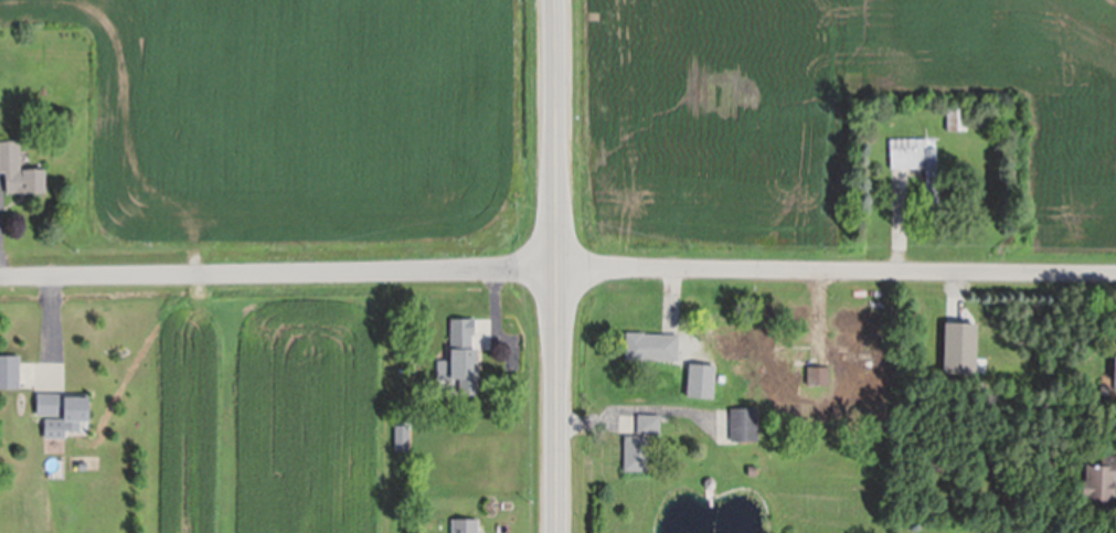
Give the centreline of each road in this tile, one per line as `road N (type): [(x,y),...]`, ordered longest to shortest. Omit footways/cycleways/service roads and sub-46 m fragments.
road 1 (residential): [(0,282),(560,270)]
road 2 (residential): [(560,270),(1115,276)]
road 3 (primary): [(559,532),(557,0)]

